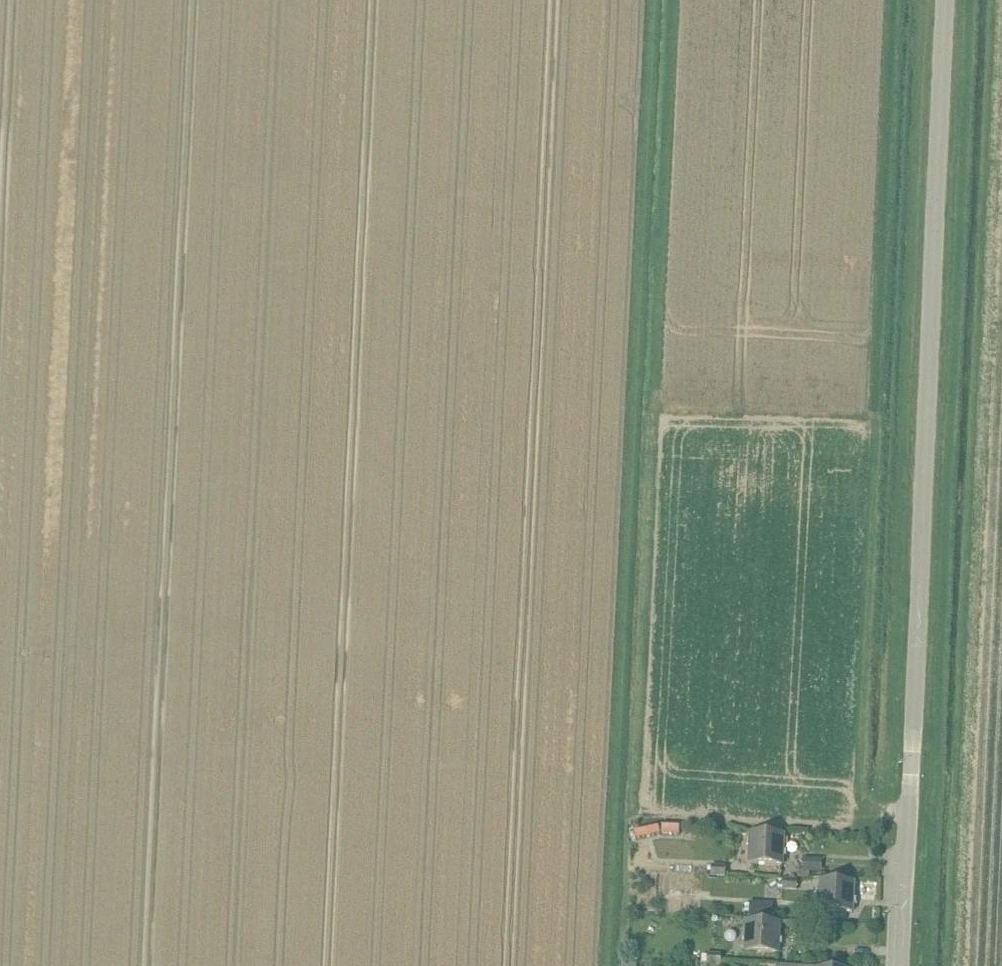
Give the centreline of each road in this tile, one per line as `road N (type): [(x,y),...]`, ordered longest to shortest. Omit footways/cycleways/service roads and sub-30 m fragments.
road 1 (unclassified): [(897,965),(946,0)]

